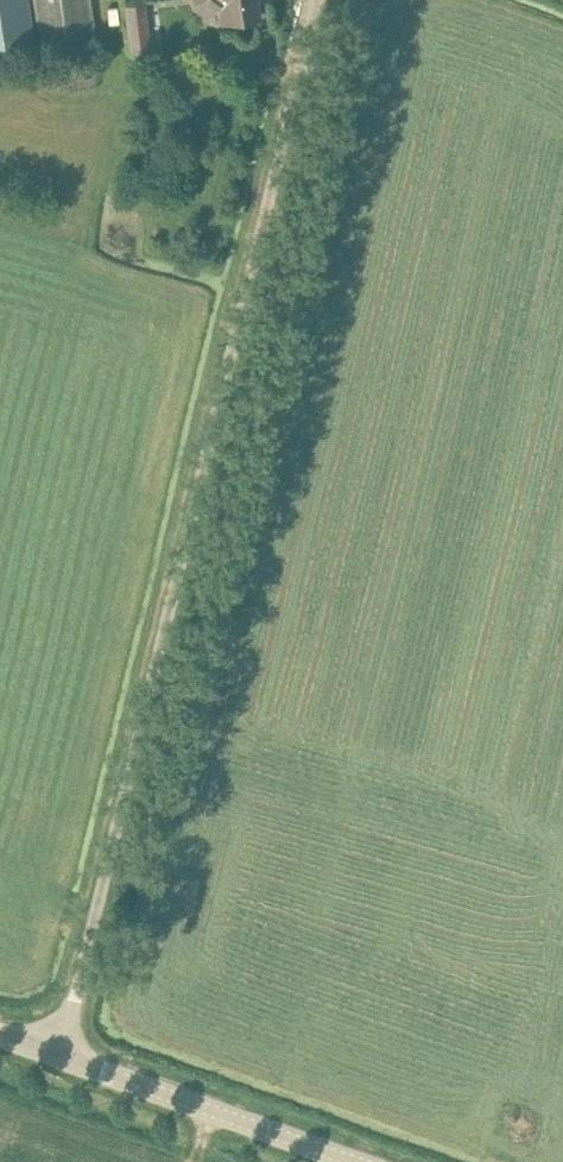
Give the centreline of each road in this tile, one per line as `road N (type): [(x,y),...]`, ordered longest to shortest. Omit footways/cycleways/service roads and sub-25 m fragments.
road 1 (unclassified): [(59,1054),(316,0)]
road 2 (tertiary): [(366,1161),(59,1054)]

